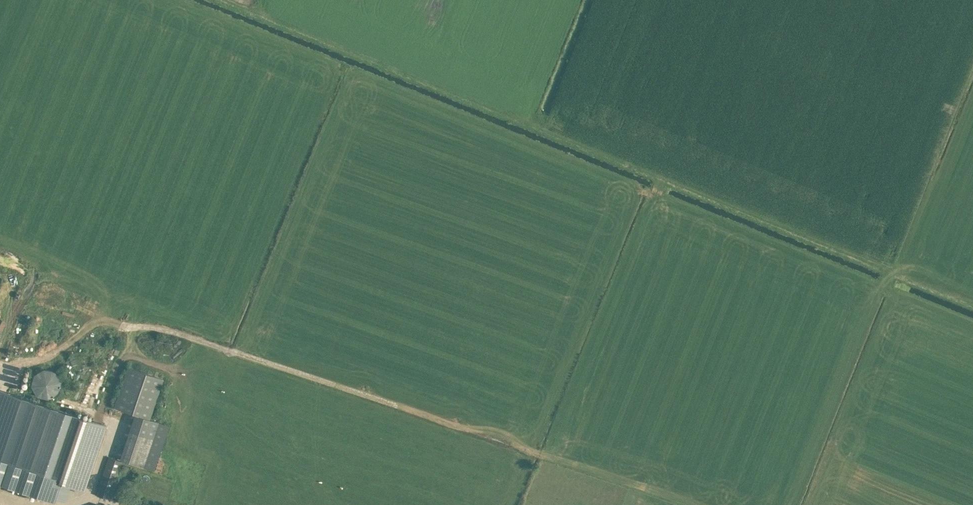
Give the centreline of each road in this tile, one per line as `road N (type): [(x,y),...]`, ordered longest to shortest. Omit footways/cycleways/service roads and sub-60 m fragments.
road 1 (track): [(690,504),(153,328),(129,345),(104,408)]
road 2 (track): [(972,304),(889,274),(790,504)]
road 3 (track): [(0,363),(31,361),(104,324),(146,328)]

